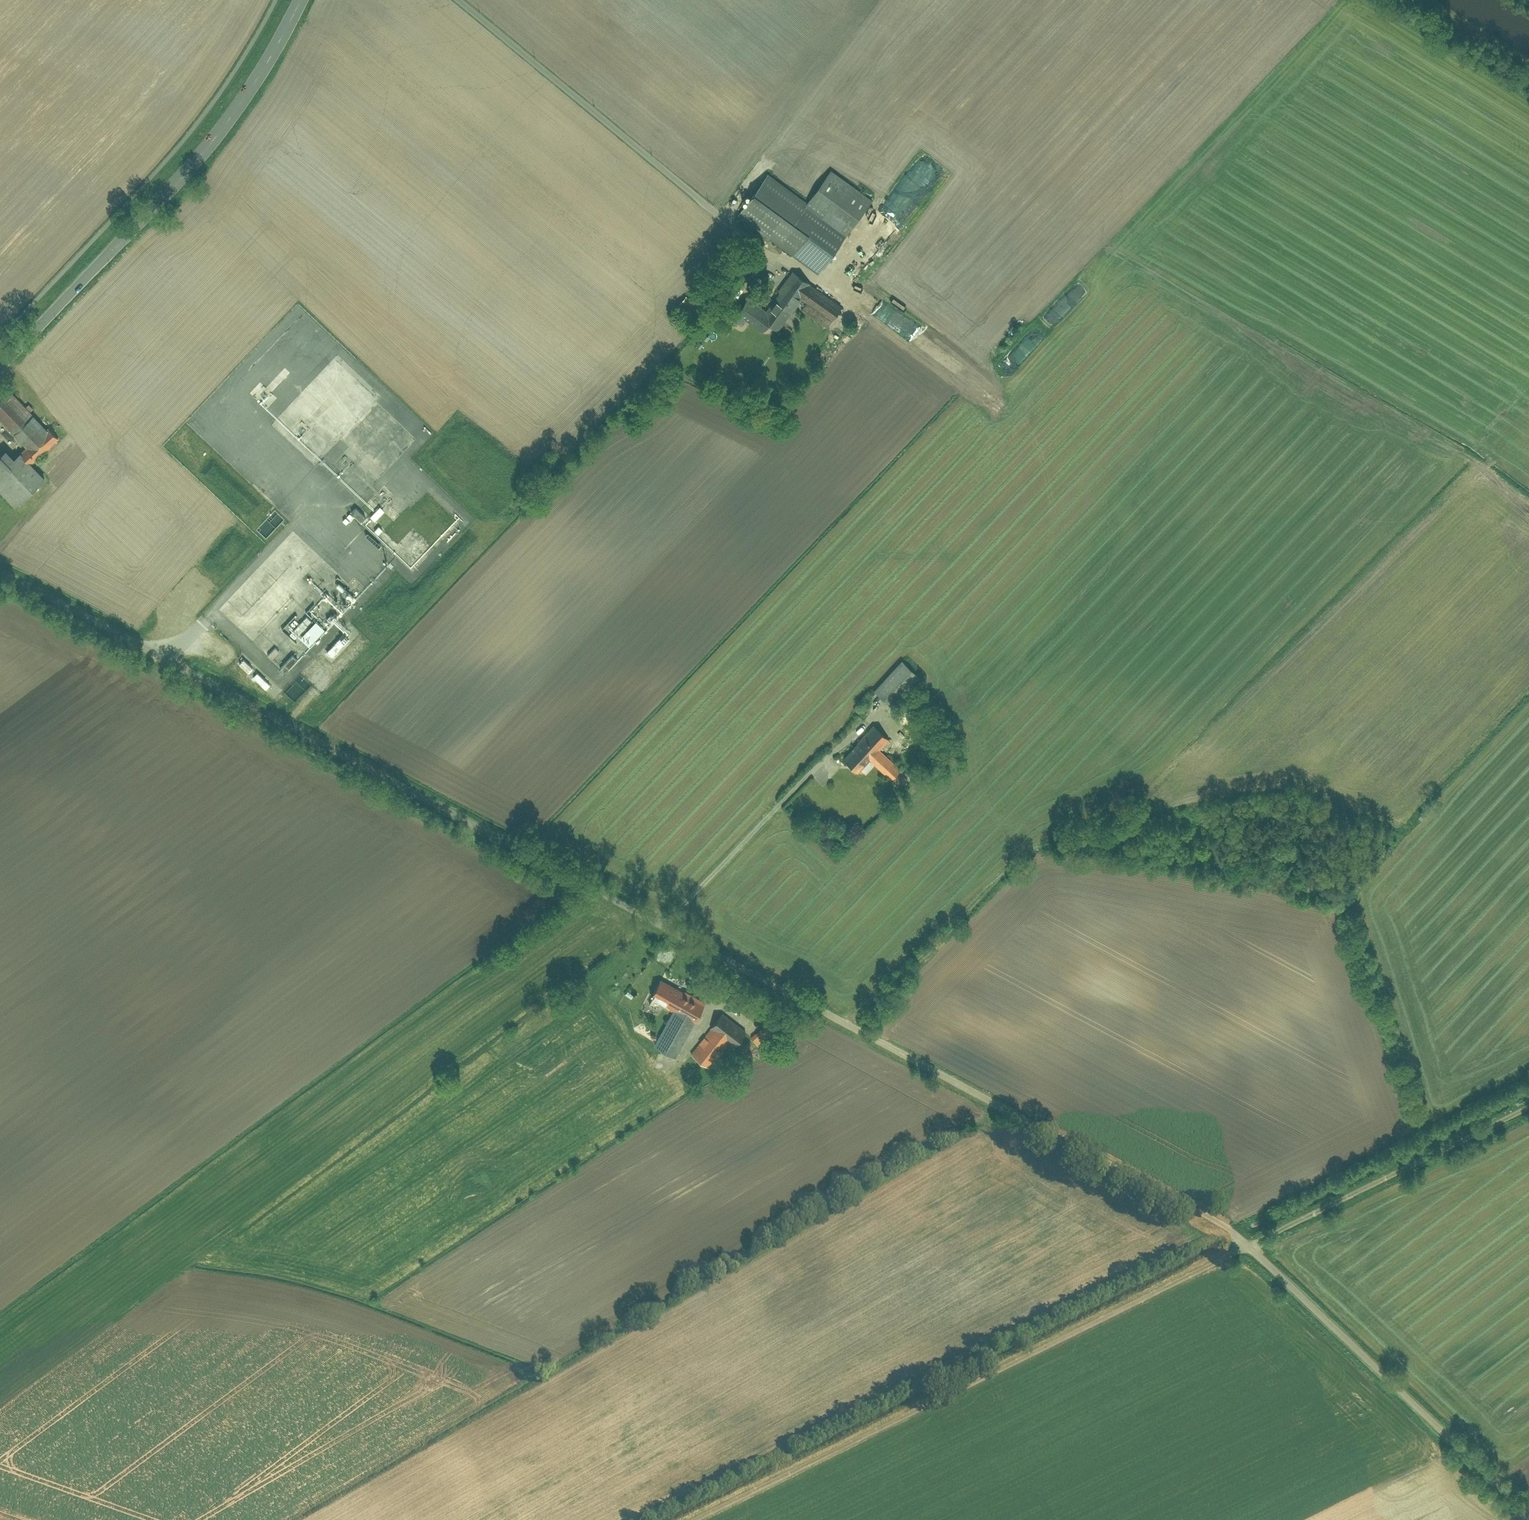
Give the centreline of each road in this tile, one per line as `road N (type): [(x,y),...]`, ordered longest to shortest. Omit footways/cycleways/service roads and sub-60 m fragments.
road 1 (unclassified): [(1249,1246),(1199,1211),(0,568)]
road 2 (unclassified): [(690,1519),(1249,1246)]
road 3 (secondary): [(0,370),(199,152),(277,52),(301,0)]
road 4 (unclassified): [(1528,1515),(1249,1246)]
road 5 (unclassified): [(1249,1246),(1528,1103)]

